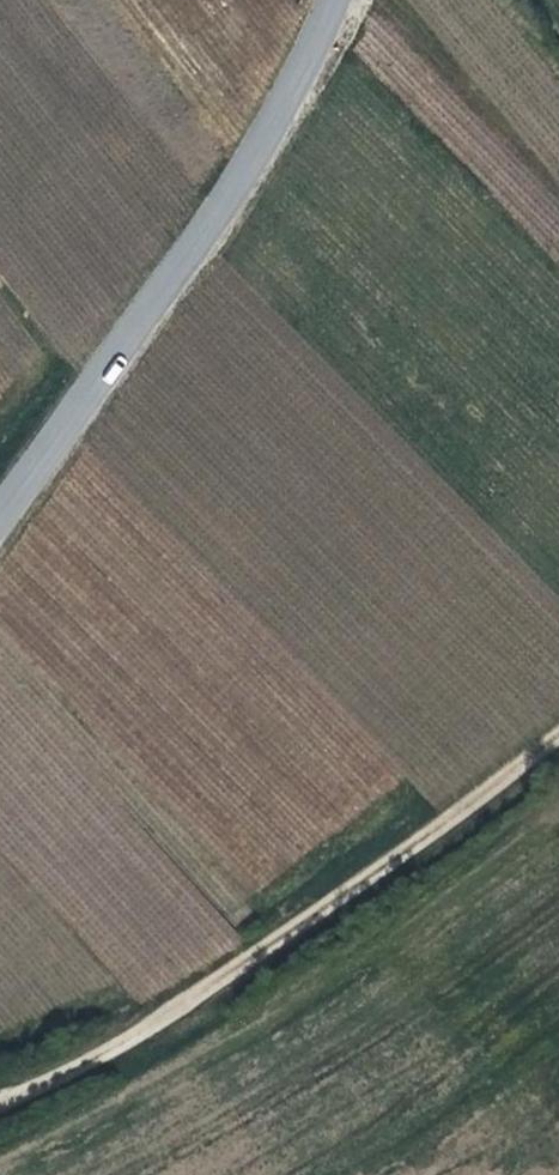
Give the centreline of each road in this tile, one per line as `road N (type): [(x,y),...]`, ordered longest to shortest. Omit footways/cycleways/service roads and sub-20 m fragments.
road 1 (unclassified): [(0,1099),(125,1038),(558,730)]
road 2 (tertiary): [(0,515),(177,277),(313,60),(337,0)]

